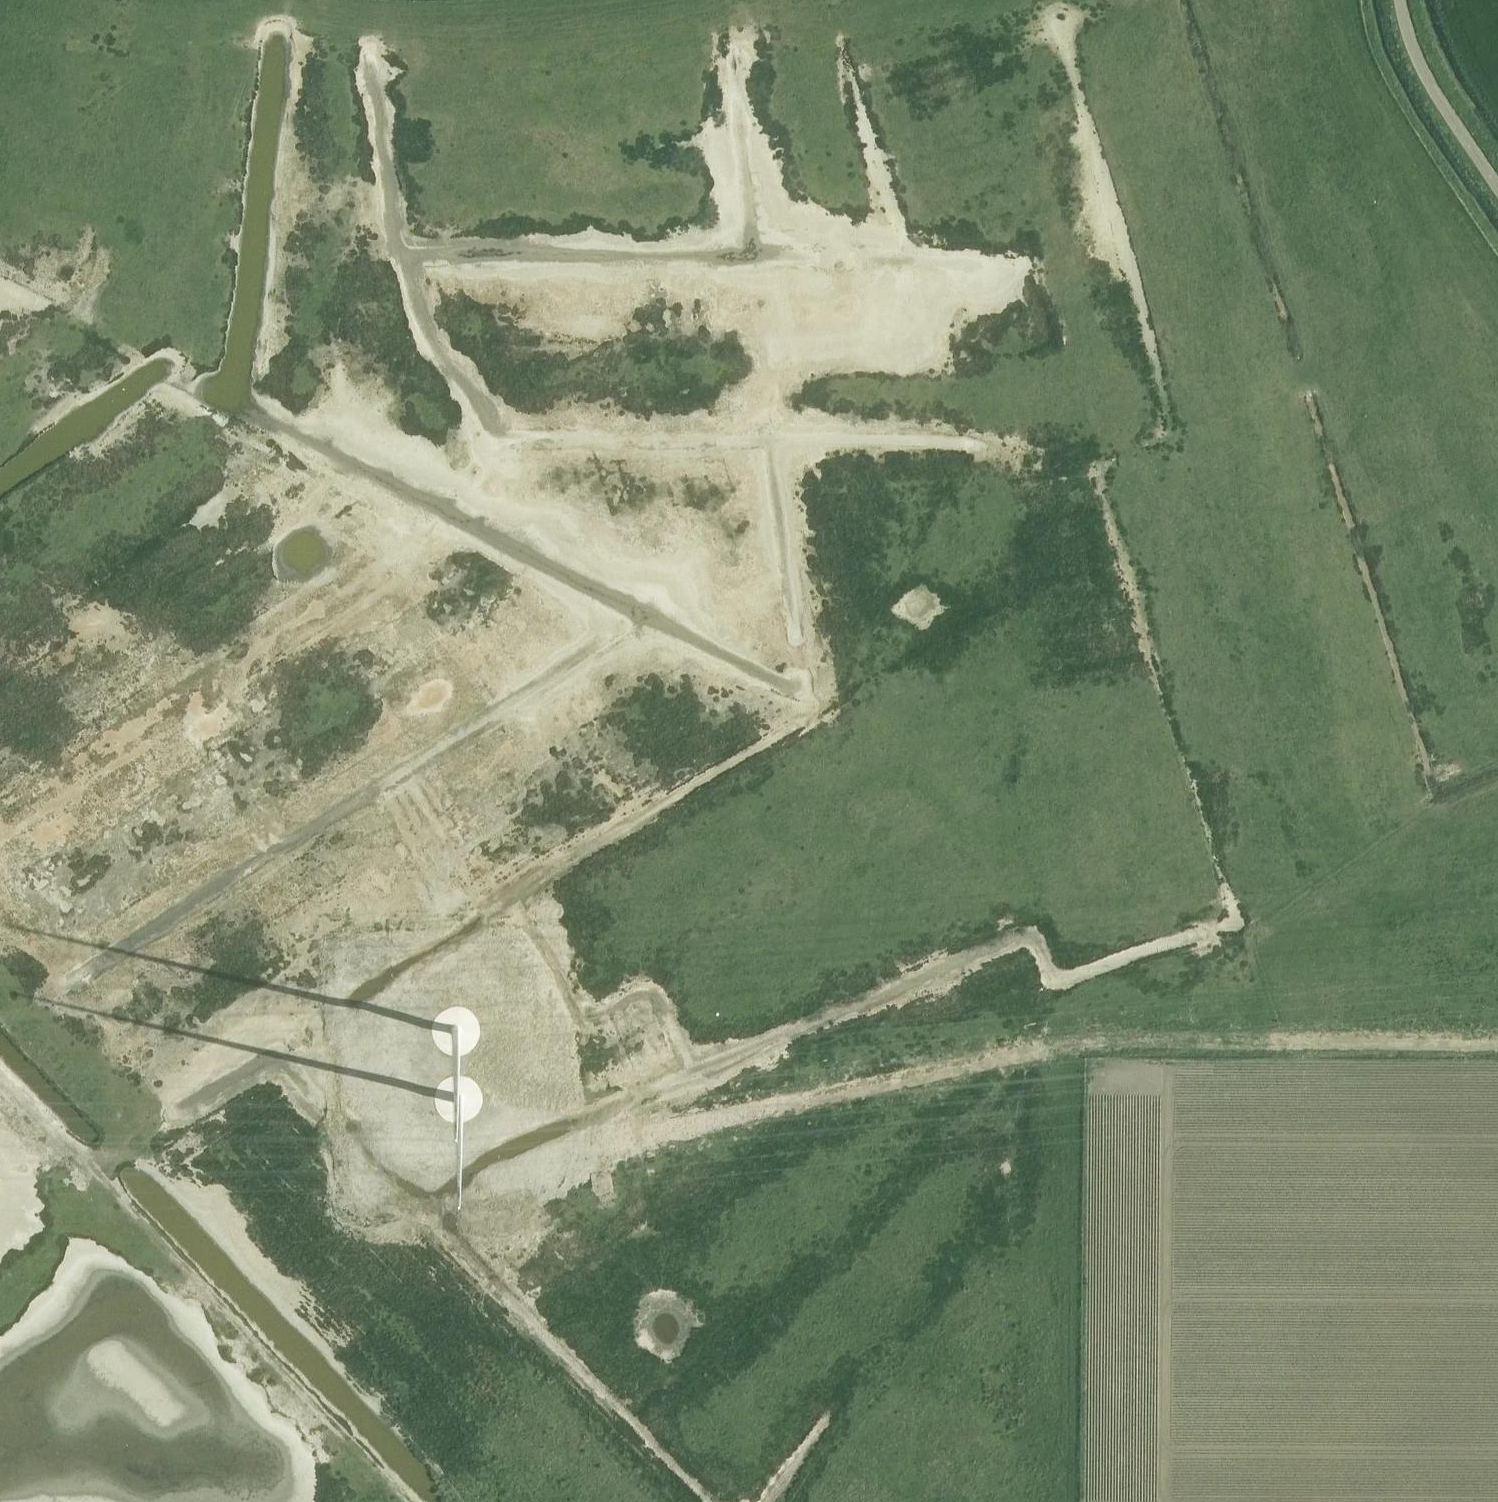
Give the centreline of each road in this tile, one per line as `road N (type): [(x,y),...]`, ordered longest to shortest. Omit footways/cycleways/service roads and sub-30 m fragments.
road 1 (track): [(0,1071),(409,1501)]
road 2 (unclassified): [(1497,174),(1427,64),(1400,0)]

